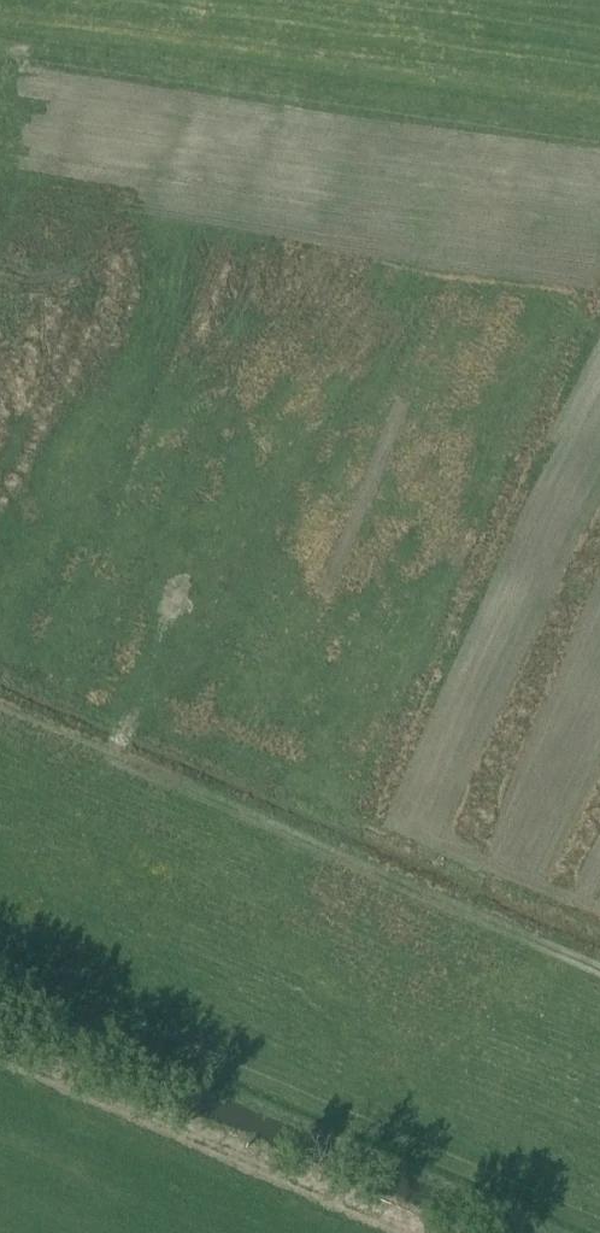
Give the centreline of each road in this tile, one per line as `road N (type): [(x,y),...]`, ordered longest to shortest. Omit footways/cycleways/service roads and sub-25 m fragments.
road 1 (unclassified): [(440,1232),(0,1047)]

